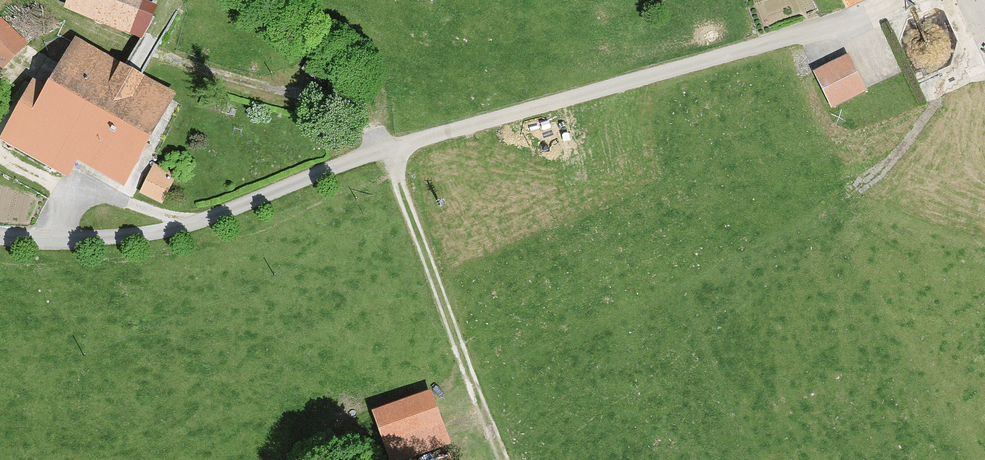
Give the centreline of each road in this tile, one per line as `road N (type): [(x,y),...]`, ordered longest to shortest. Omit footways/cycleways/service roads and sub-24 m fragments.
road 1 (residential): [(0,233),(71,239),(168,230),(385,150),(846,24)]
road 2 (track): [(518,459),(385,150)]

